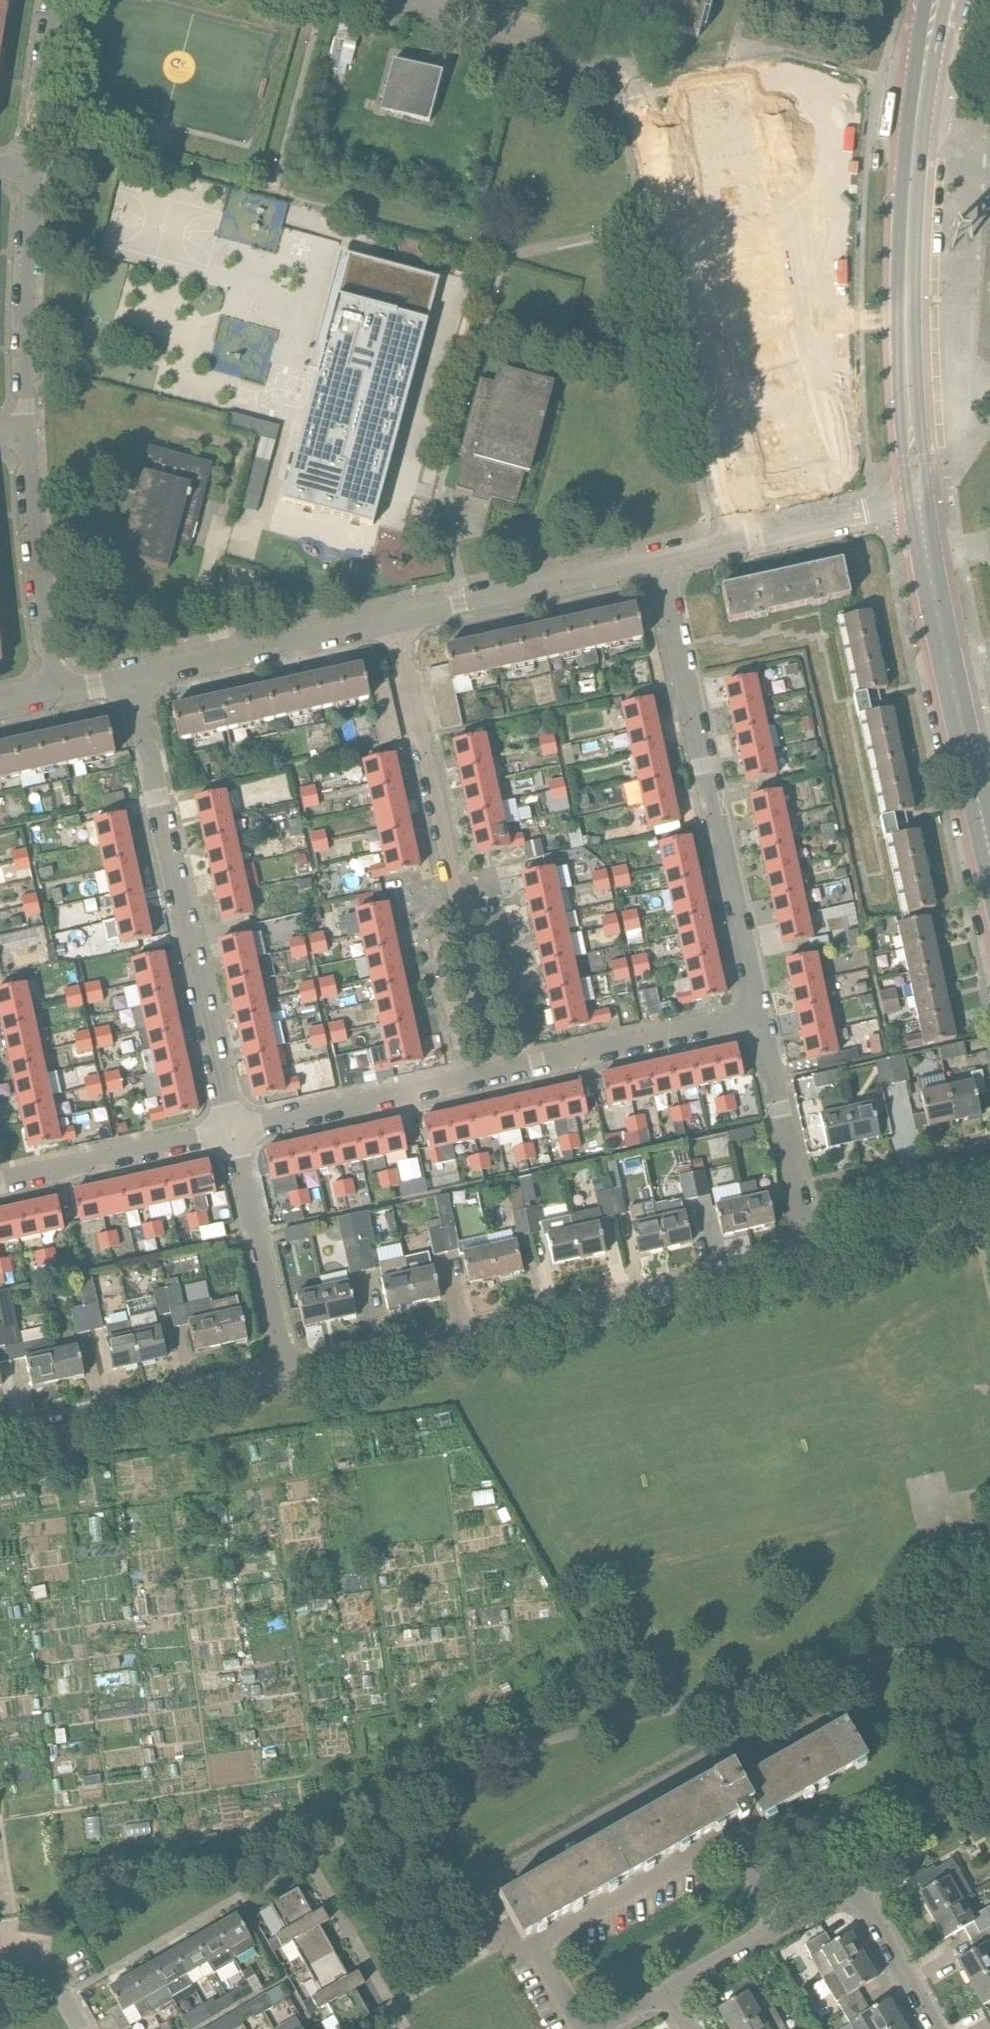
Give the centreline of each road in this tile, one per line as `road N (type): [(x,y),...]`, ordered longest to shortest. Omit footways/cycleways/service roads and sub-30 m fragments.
road 1 (residential): [(285,1372),(810,1258)]
road 2 (residential): [(735,544),(635,84),(625,63),(606,50)]
road 3 (tertiary): [(920,504),(907,246),(936,0)]
road 4 (residential): [(760,1014),(659,561)]
road 5 (residential): [(497,1071),(398,619)]
road 6 (residential): [(232,1128),(133,676)]
road 7 (residential): [(585,2028),(547,1967),(547,1947),(725,1847),(741,1850),(783,1927)]
road 8 (tertiary): [(987,840),(925,544)]
road 9 (residential): [(0,1436),(285,1372)]
road 10 (residential): [(133,676),(398,619)]
road 11 (residential): [(232,1128),(497,1071)]
road 12 (residential): [(497,1071),(760,1014)]
road 13 (residential): [(398,619),(659,561)]
road 14 (residential): [(27,433),(34,170)]
road 15 (residential): [(62,691),(27,433)]
road 16 (residential): [(285,1372),(232,1128)]
road 17 (residential): [(810,1258),(760,1014)]
road 18 (residential): [(0,1178),(232,1128)]
road 19 (residential): [(606,50),(420,0)]
road 20 (residential): [(735,544),(920,504)]
road 21 (residential): [(810,1258),(989,1218)]
road 22 (residential): [(34,170),(52,0)]
road 23 (residential): [(938,2028),(860,1893)]
road 24 (residential): [(670,1992),(783,1927)]

